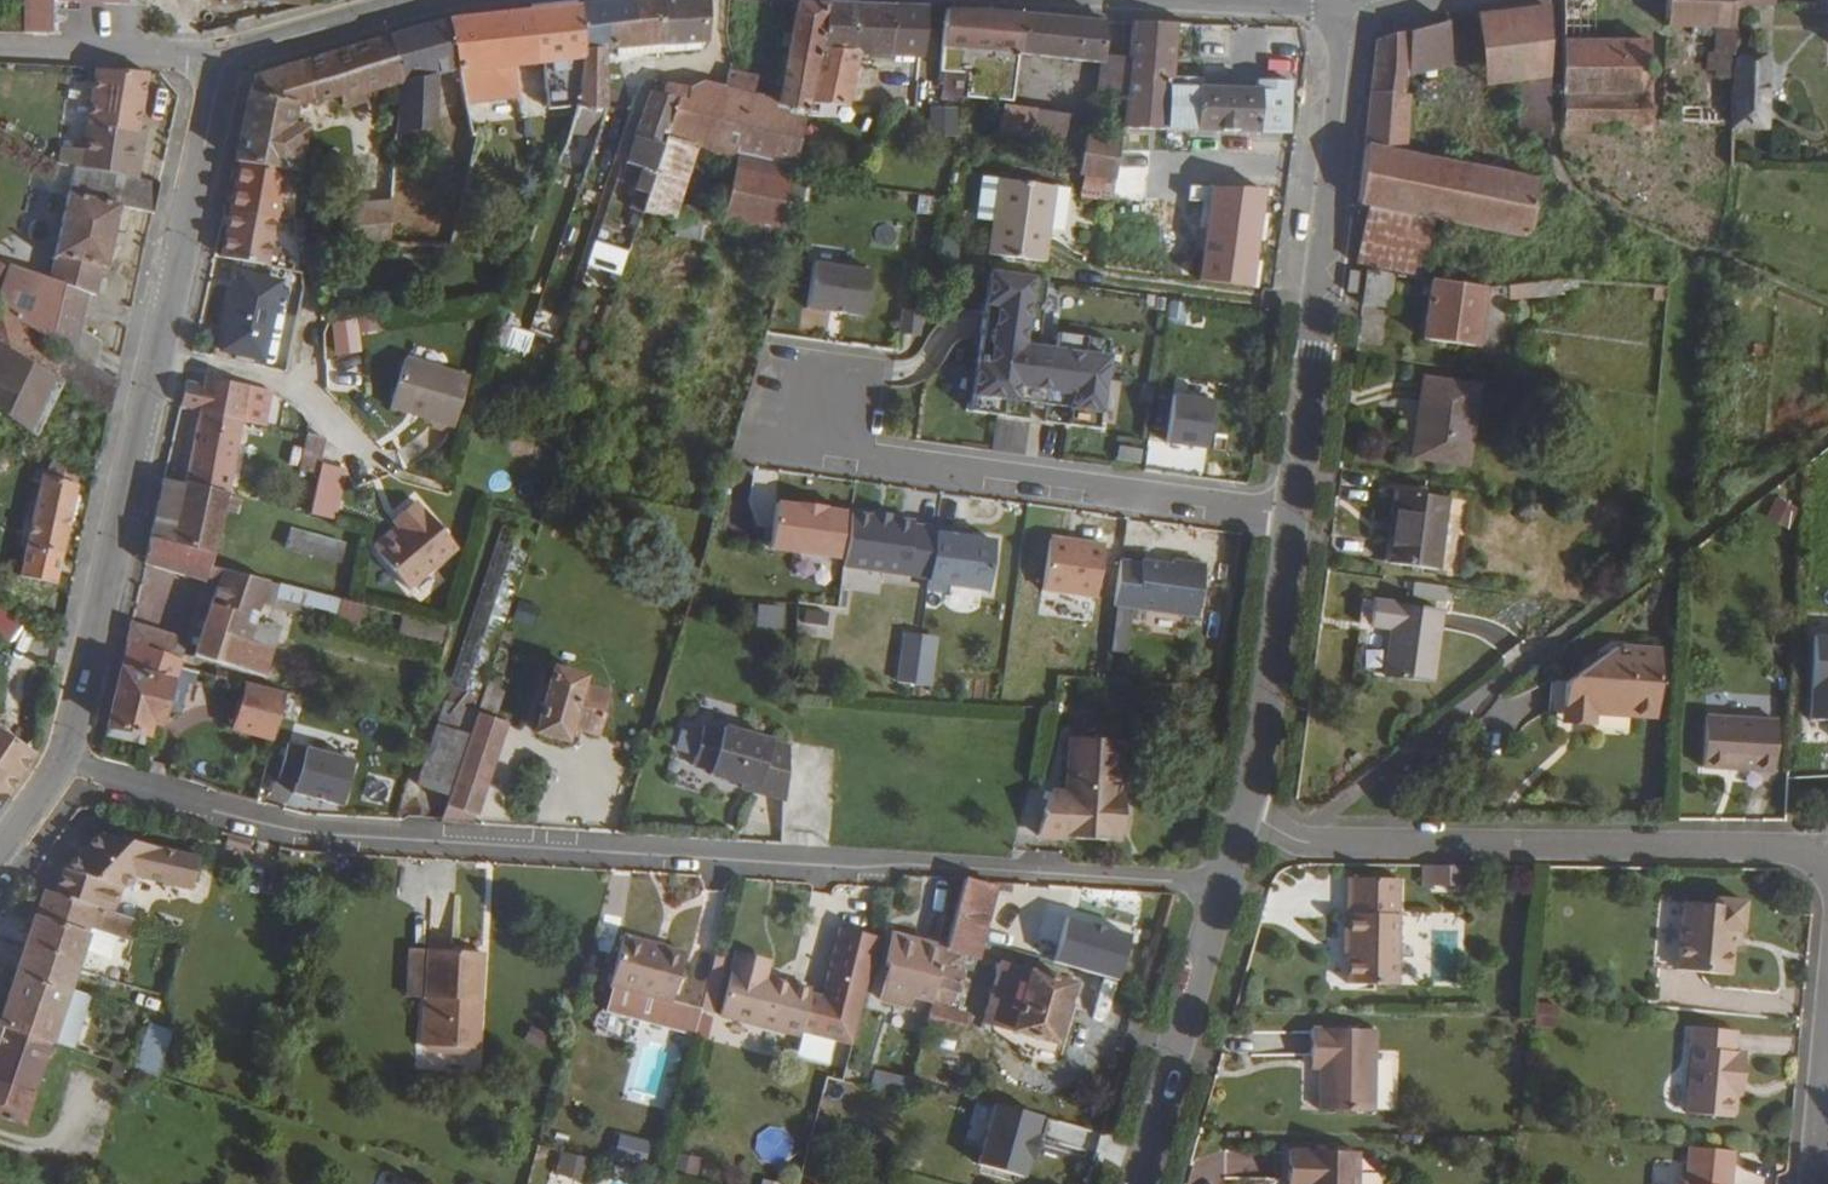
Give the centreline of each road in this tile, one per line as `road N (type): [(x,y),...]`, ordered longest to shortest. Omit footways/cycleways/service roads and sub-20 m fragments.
road 1 (residential): [(62,771),(207,822),(325,842),(933,867),(1222,890)]
road 2 (residential): [(219,56),(125,522),(62,771)]
road 3 (residential): [(1827,866),(1791,850),(1292,843)]
road 4 (tertiary): [(1293,516),(1358,0)]
road 5 (residential): [(1293,516),(866,458),(814,414)]
road 6 (tertiary): [(1135,1183),(1222,890)]
road 7 (tertiary): [(1245,815),(1293,516)]
road 8 (residential): [(1292,843),(1529,661)]
road 9 (unclassified): [(219,56),(0,51)]
road 10 (residential): [(219,56),(408,0)]
road 11 (residential): [(1815,1183),(1827,1054)]

